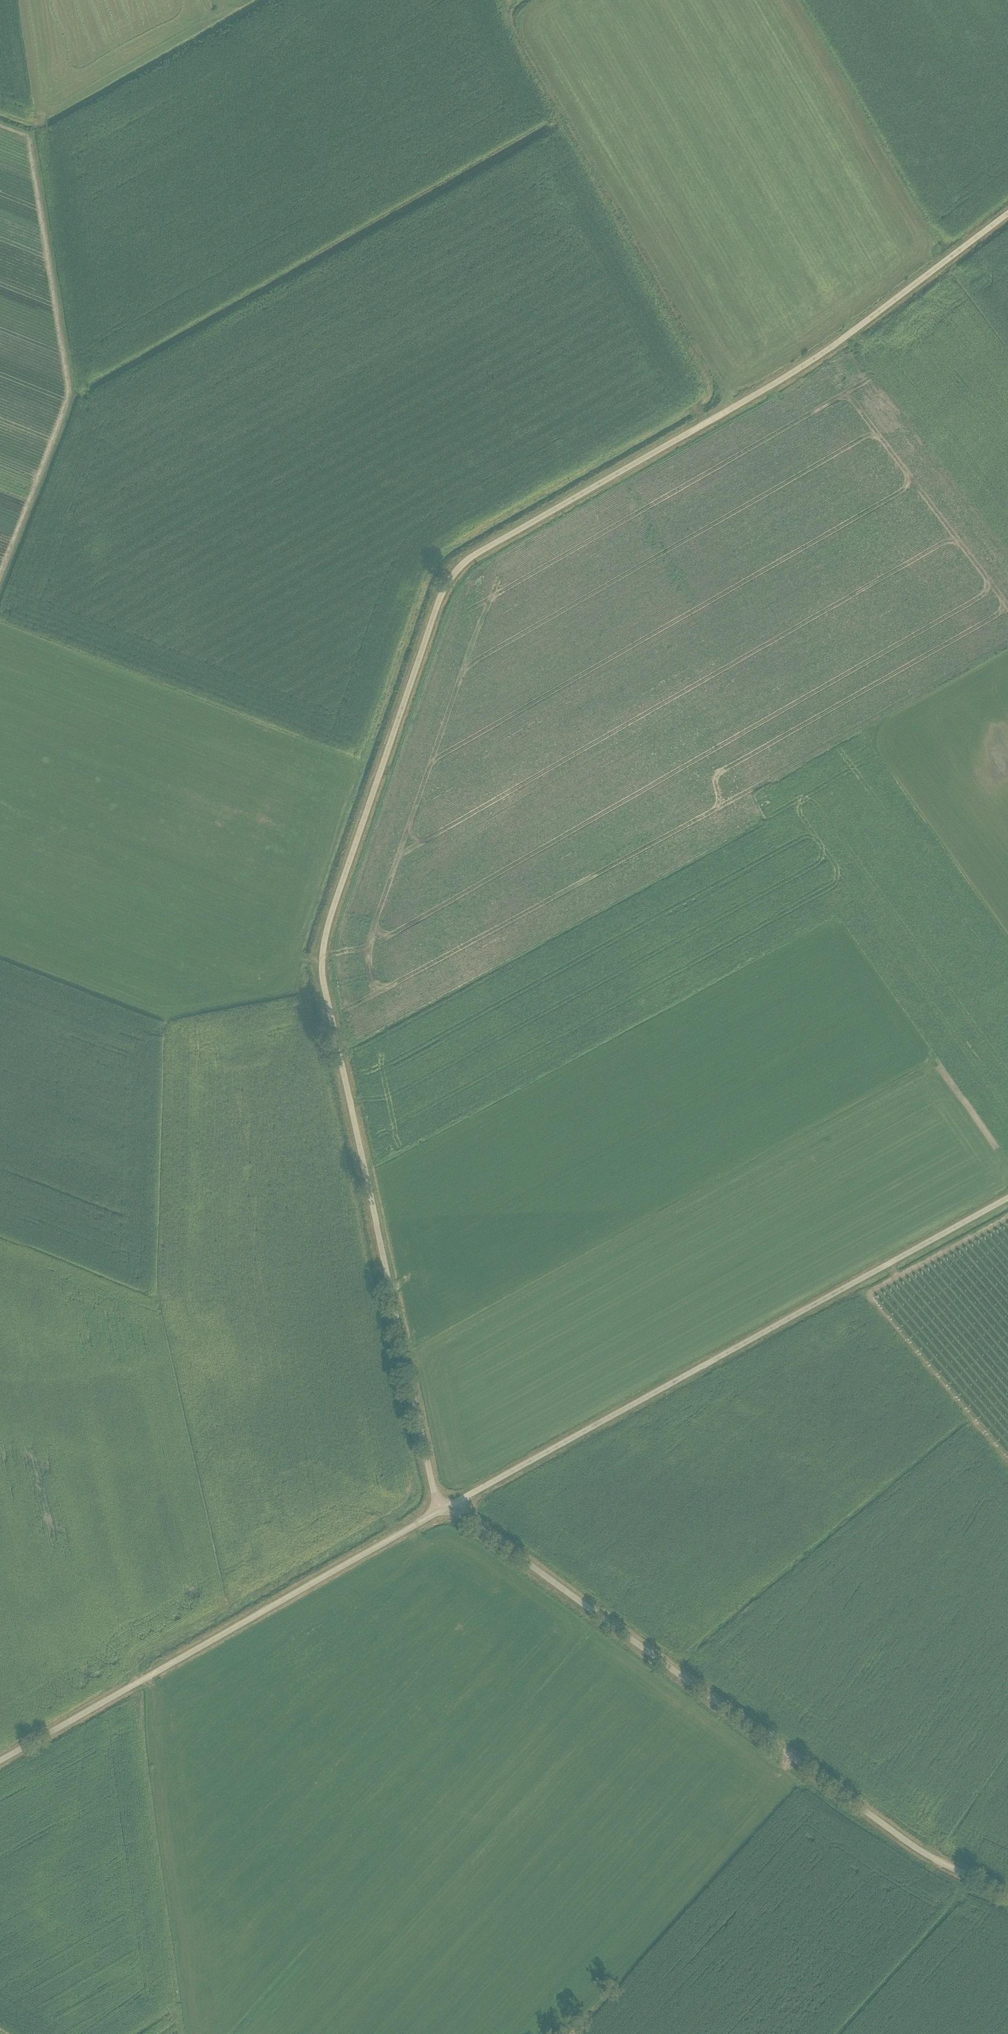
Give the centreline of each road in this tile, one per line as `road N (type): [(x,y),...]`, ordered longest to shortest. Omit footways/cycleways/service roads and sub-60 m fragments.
road 1 (unclassified): [(1007,208),(763,385),(499,532),(468,553),(451,577),(345,875),(325,955),(430,1468),(447,1504)]
road 2 (unclassified): [(447,1504),(935,1858),(1007,1894)]
road 3 (unclassified): [(447,1504),(1007,1197)]
road 4 (unclassified): [(447,1504),(0,1760)]

